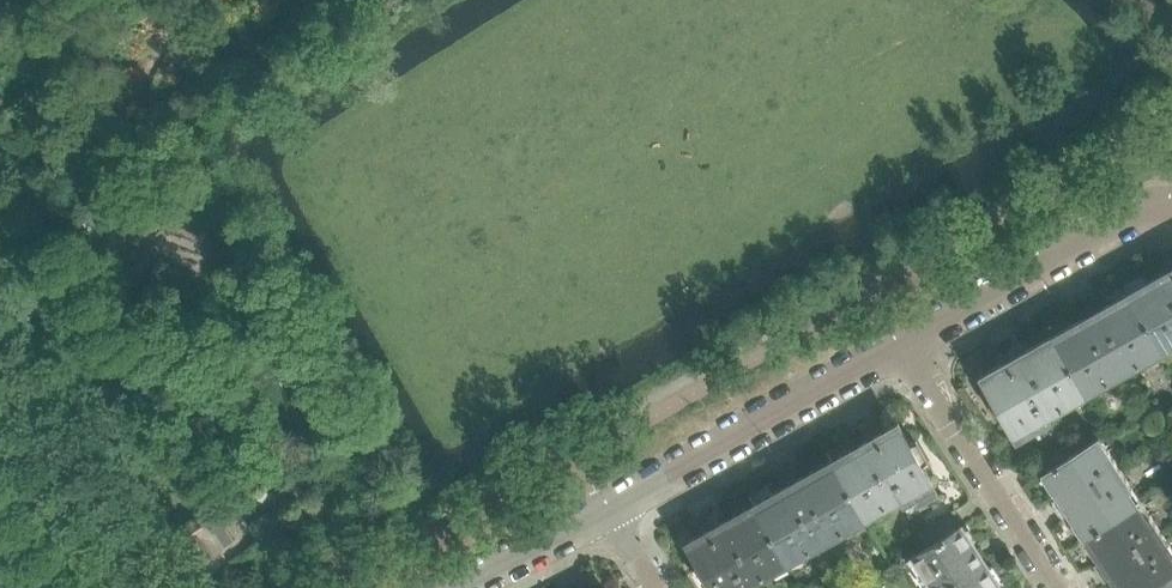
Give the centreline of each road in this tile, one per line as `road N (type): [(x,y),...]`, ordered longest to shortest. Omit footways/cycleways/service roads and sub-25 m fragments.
road 1 (residential): [(607,509),(902,345)]
road 2 (residential): [(902,345),(1127,217),(1171,207)]
road 3 (residential): [(902,345),(1059,587)]
road 4 (residential): [(457,587),(607,509)]

